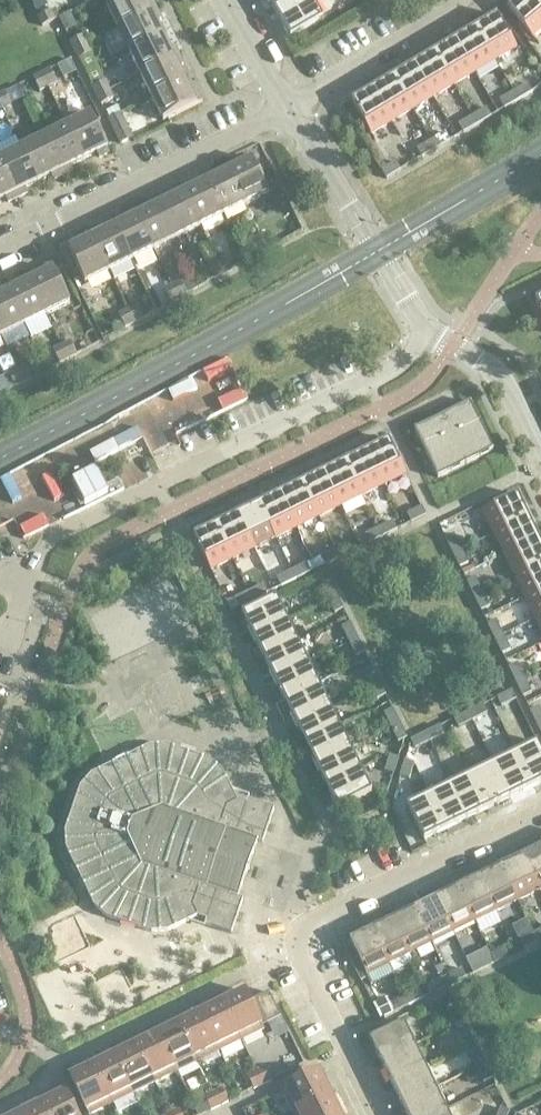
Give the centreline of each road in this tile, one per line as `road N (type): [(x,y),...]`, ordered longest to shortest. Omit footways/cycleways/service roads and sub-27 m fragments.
road 1 (residential): [(378,1114),(297,953),(311,922),(540,813)]
road 2 (residential): [(330,833),(161,482)]
road 3 (residential): [(161,482),(379,378),(412,351),(426,327)]
road 4 (residential): [(278,103),(0,241)]
road 5 (residential): [(426,327),(278,103)]
road 6 (residential): [(11,642),(49,537),(161,482)]
road 7 (residential): [(278,103),(328,82),(468,0)]
road 8 (residential): [(540,452),(501,375),(426,327)]

